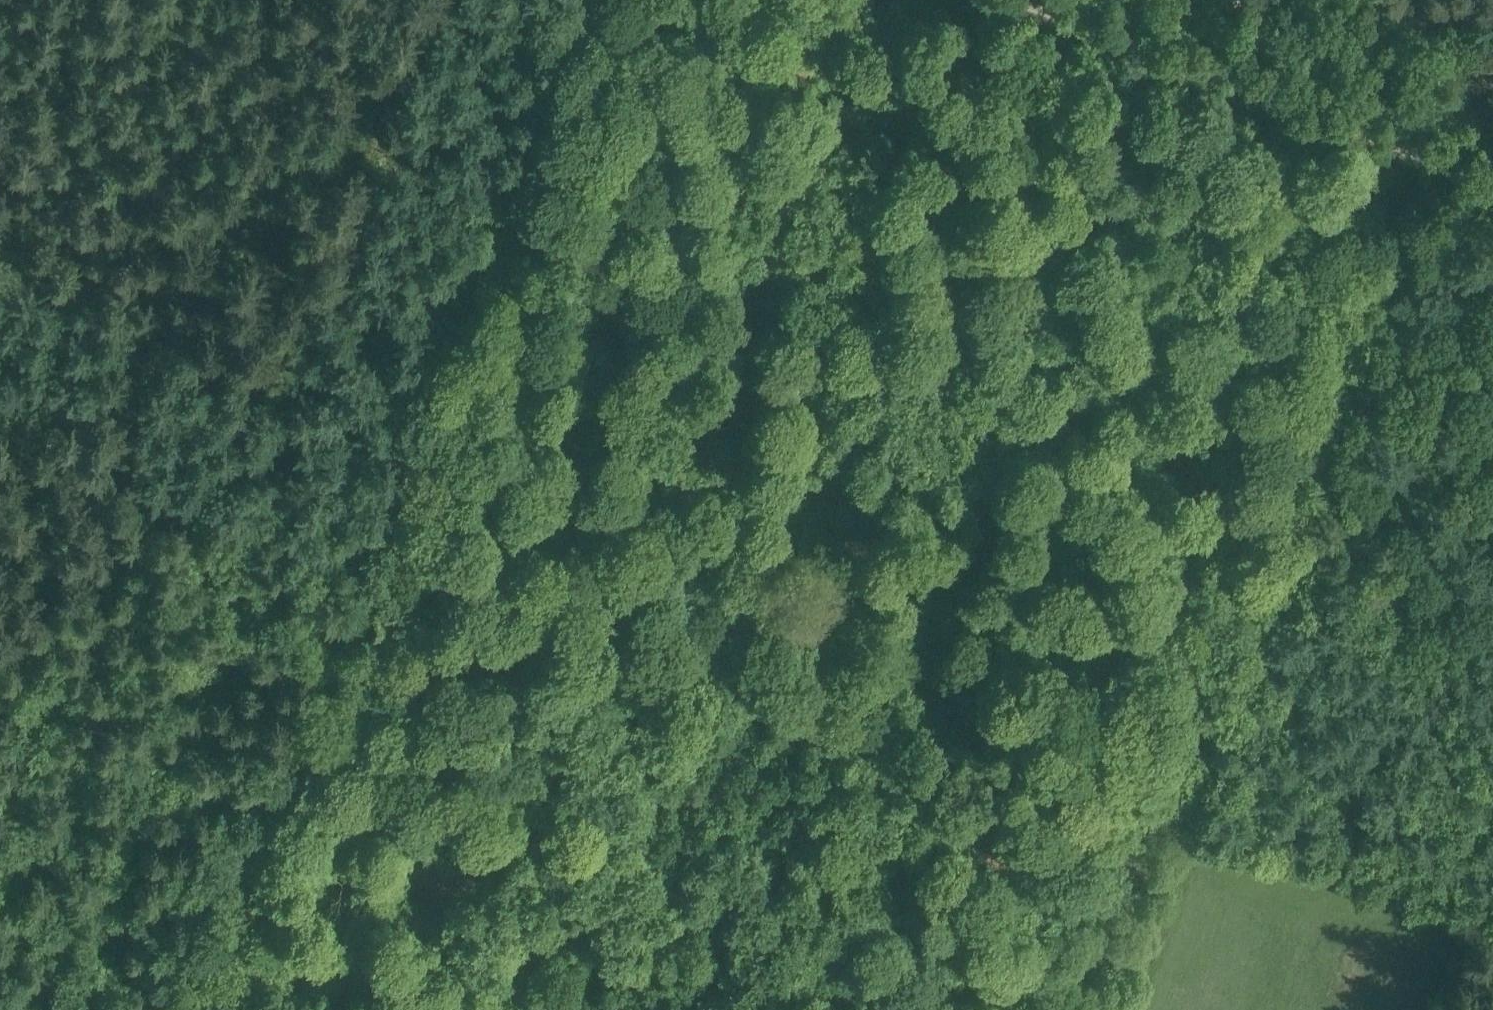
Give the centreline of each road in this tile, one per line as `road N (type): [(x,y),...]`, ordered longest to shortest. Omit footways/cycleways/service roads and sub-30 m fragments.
road 1 (track): [(201,1009),(606,0)]
road 2 (track): [(1492,190),(1011,0)]

